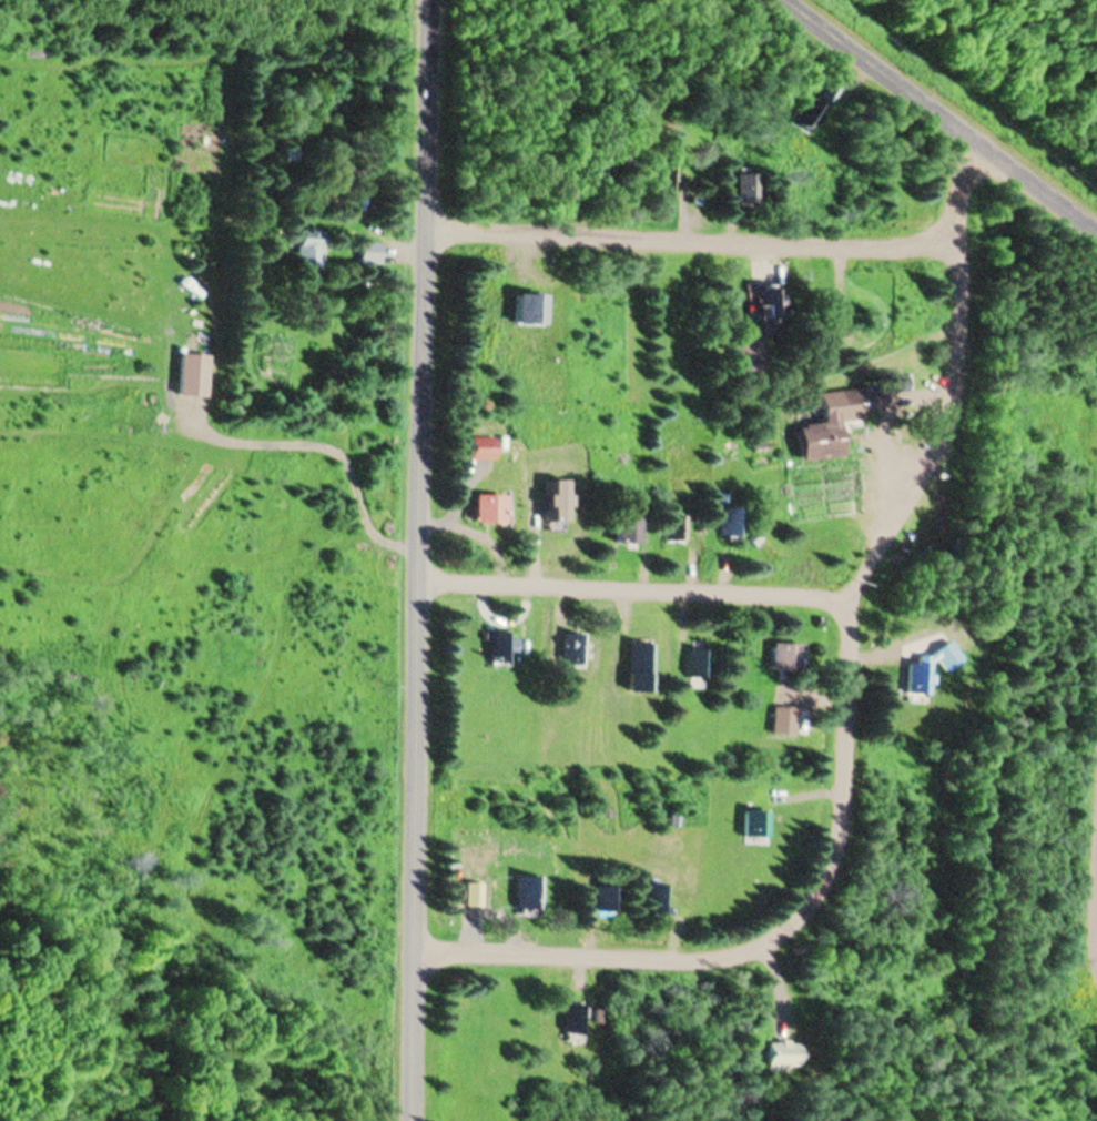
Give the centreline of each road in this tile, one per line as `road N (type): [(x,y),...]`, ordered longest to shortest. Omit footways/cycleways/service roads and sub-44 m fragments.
road 1 (residential): [(419,955),(719,962),(759,951),(806,919),(835,887),(846,841),(853,602),(904,496),(959,414),(961,250),(983,143)]
road 2 (tertiary): [(418,1120),(437,0)]
road 3 (residential): [(961,250),(430,233)]
road 4 (residential): [(853,602),(424,585)]
road 5 (secondary): [(1096,230),(788,0)]

